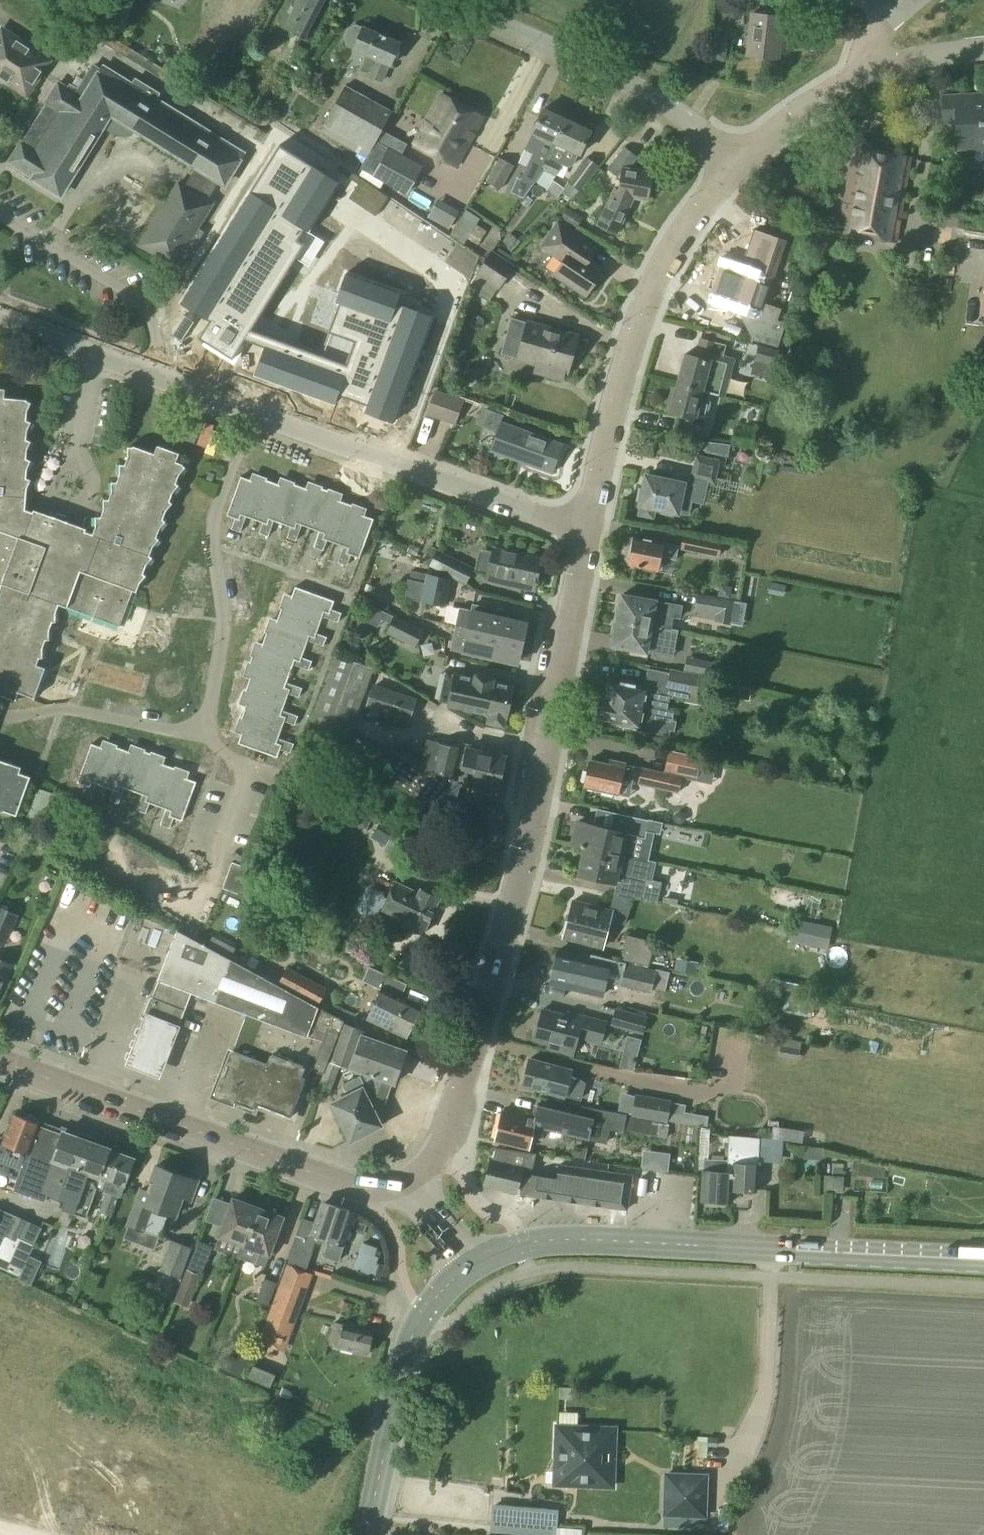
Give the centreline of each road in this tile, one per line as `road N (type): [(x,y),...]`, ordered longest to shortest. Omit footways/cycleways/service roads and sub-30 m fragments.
road 1 (unclassified): [(407,1181),(429,1165),(443,1138),(489,989),(534,815),(585,534)]
road 2 (secondary): [(468,1273),(514,1248),(591,1242),(983,1263)]
road 3 (residential): [(585,534),(151,376)]
road 4 (tertiary): [(407,1181),(378,1190),(346,1186),(0,1061)]
road 5 (unclassified): [(585,534),(615,395),(647,301),(692,219),(737,165)]
road 6 (residential): [(737,165),(650,95),(441,0)]
road 7 (secondary): [(358,1534),(409,1349),(428,1311),(468,1273)]
road 8 (residential): [(0,214),(142,303),(158,348),(151,376)]
road 9 (residential): [(151,376),(0,321)]
road 10 (unclassified): [(737,165),(859,77)]
road 11 (unclassified): [(983,52),(901,60),(859,77)]

